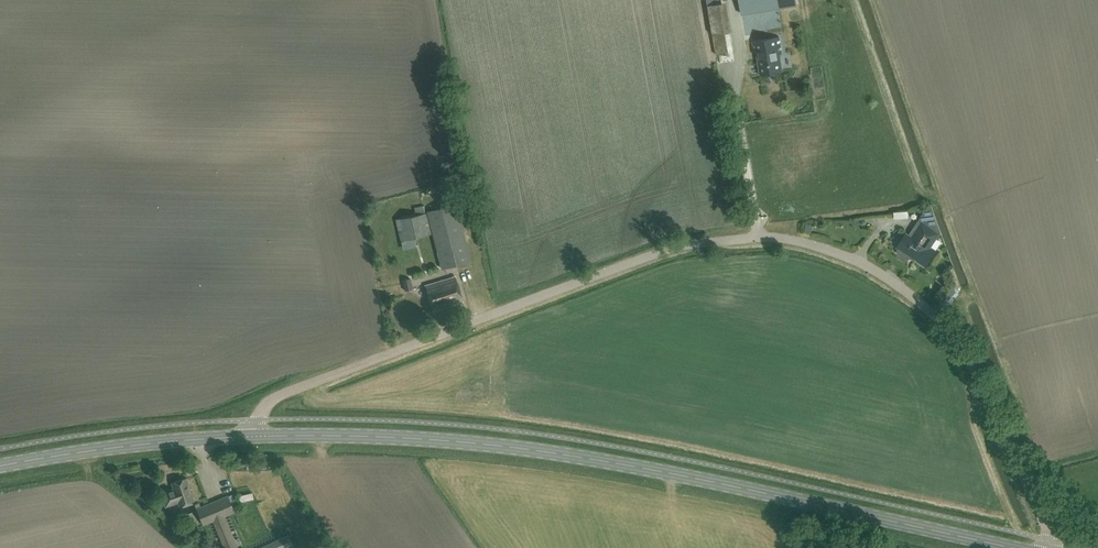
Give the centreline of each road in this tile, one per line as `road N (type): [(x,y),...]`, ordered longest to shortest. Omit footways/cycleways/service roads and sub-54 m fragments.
road 1 (residential): [(1049,547),(996,410),(938,319),(869,267),(770,238),(671,248),(326,377),(268,404),(252,437)]
road 2 (secondary): [(1014,547),(526,449),(252,437)]
road 3 (secondary): [(0,466),(252,437)]

